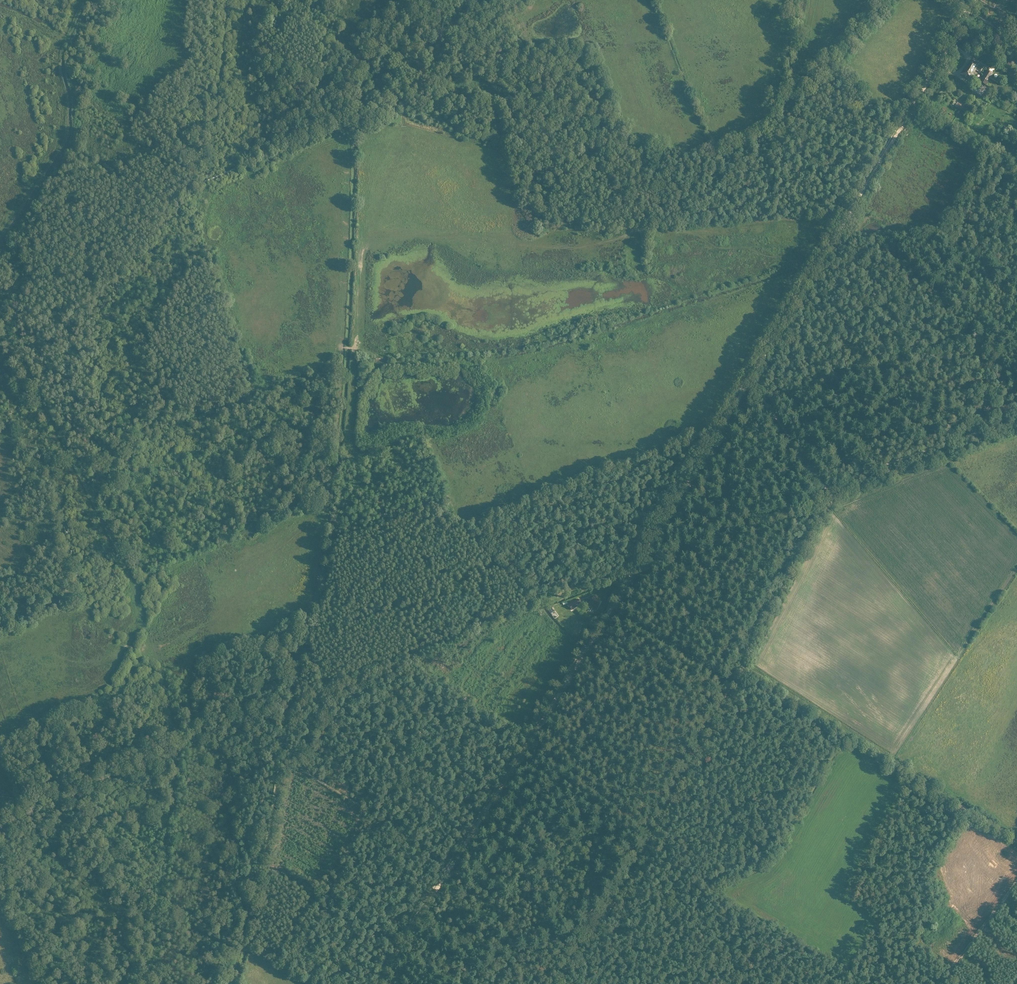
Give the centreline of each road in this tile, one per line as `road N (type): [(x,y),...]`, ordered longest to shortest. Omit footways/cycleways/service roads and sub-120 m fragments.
road 1 (track): [(869,181),(377,983)]
road 2 (track): [(740,663),(1016,843)]
road 3 (track): [(966,12),(869,181)]

